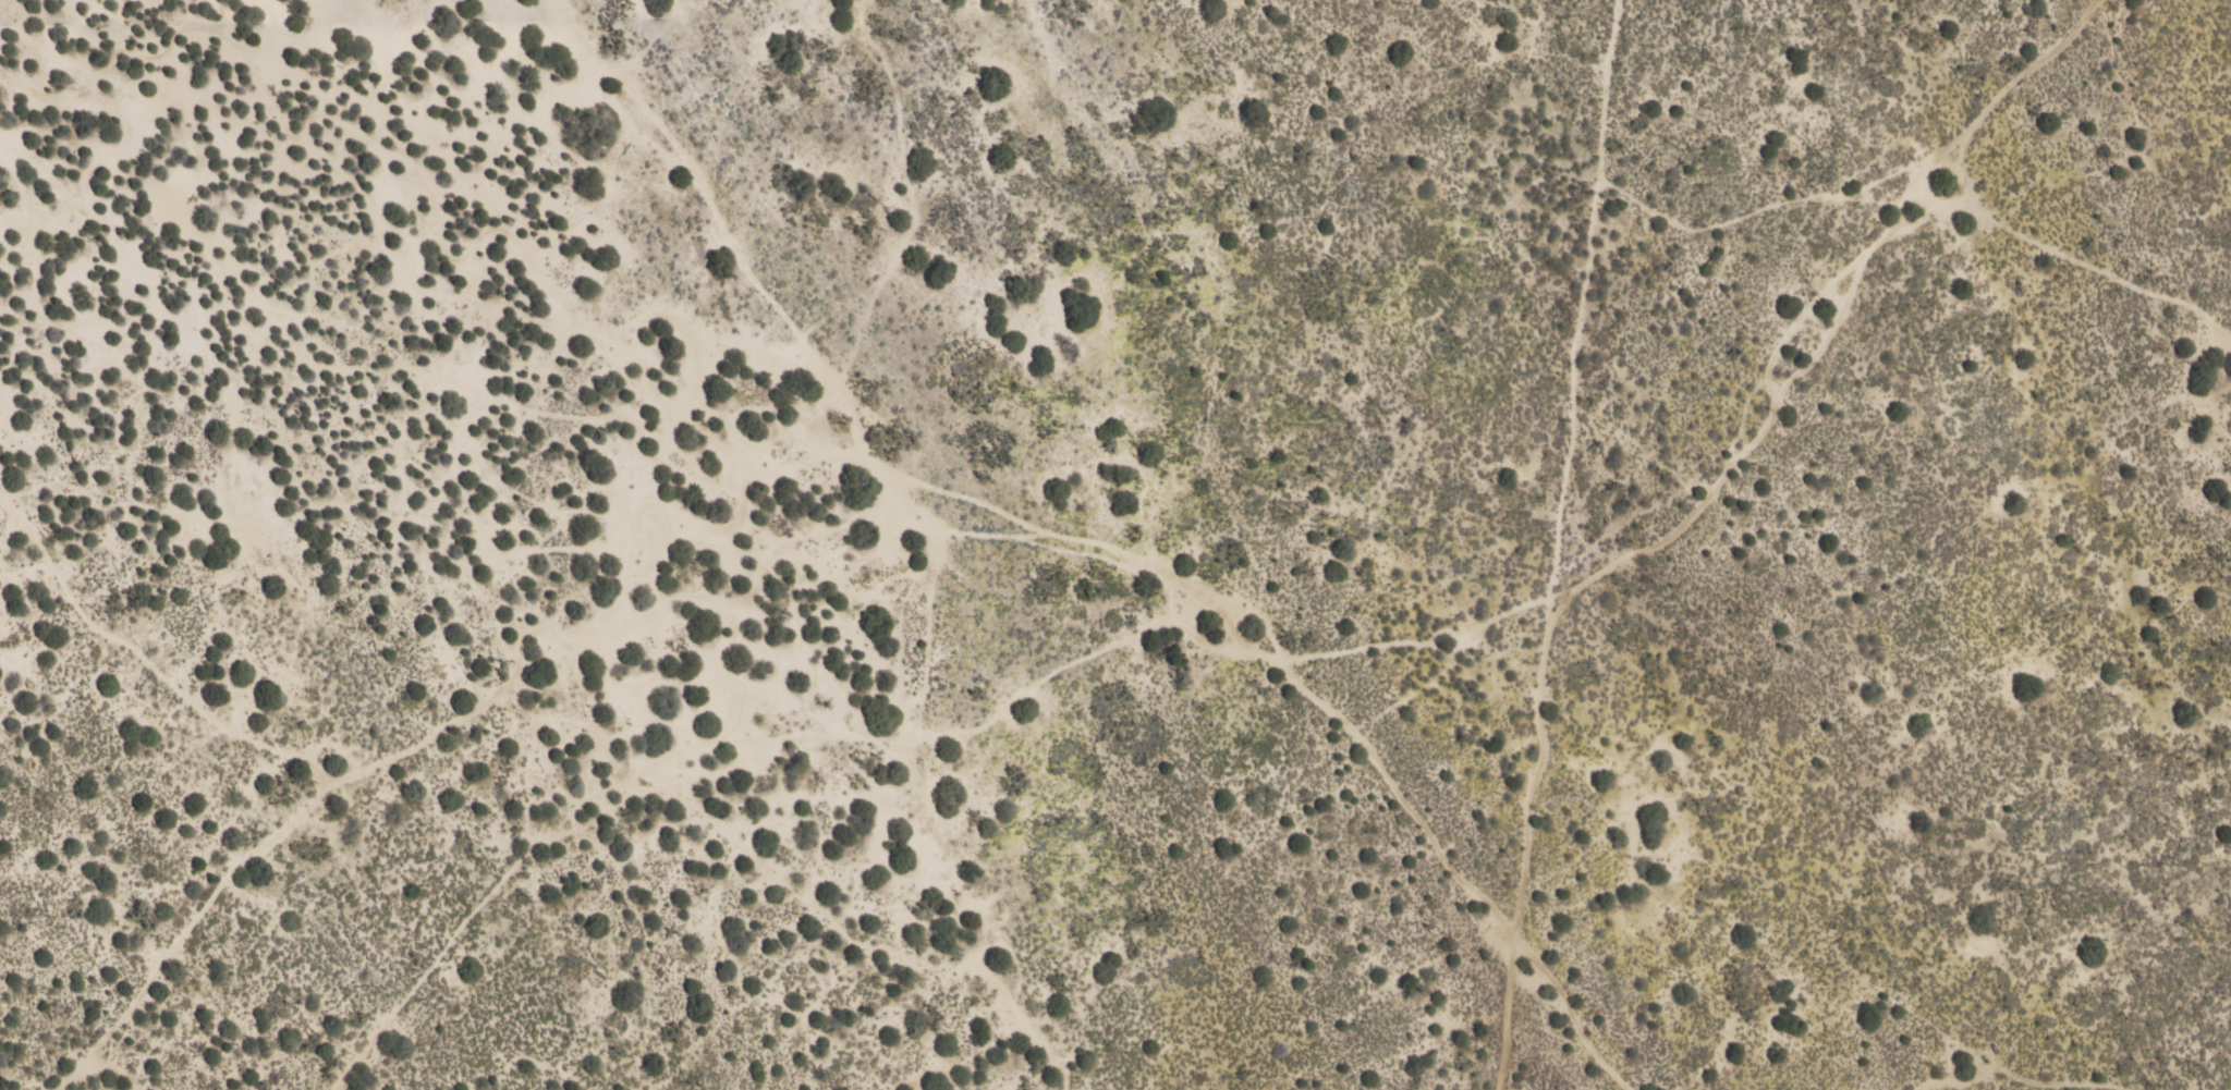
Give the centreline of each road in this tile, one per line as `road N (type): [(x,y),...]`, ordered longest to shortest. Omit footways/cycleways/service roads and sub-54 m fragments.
road 1 (residential): [(1498,1089),(1553,613)]

